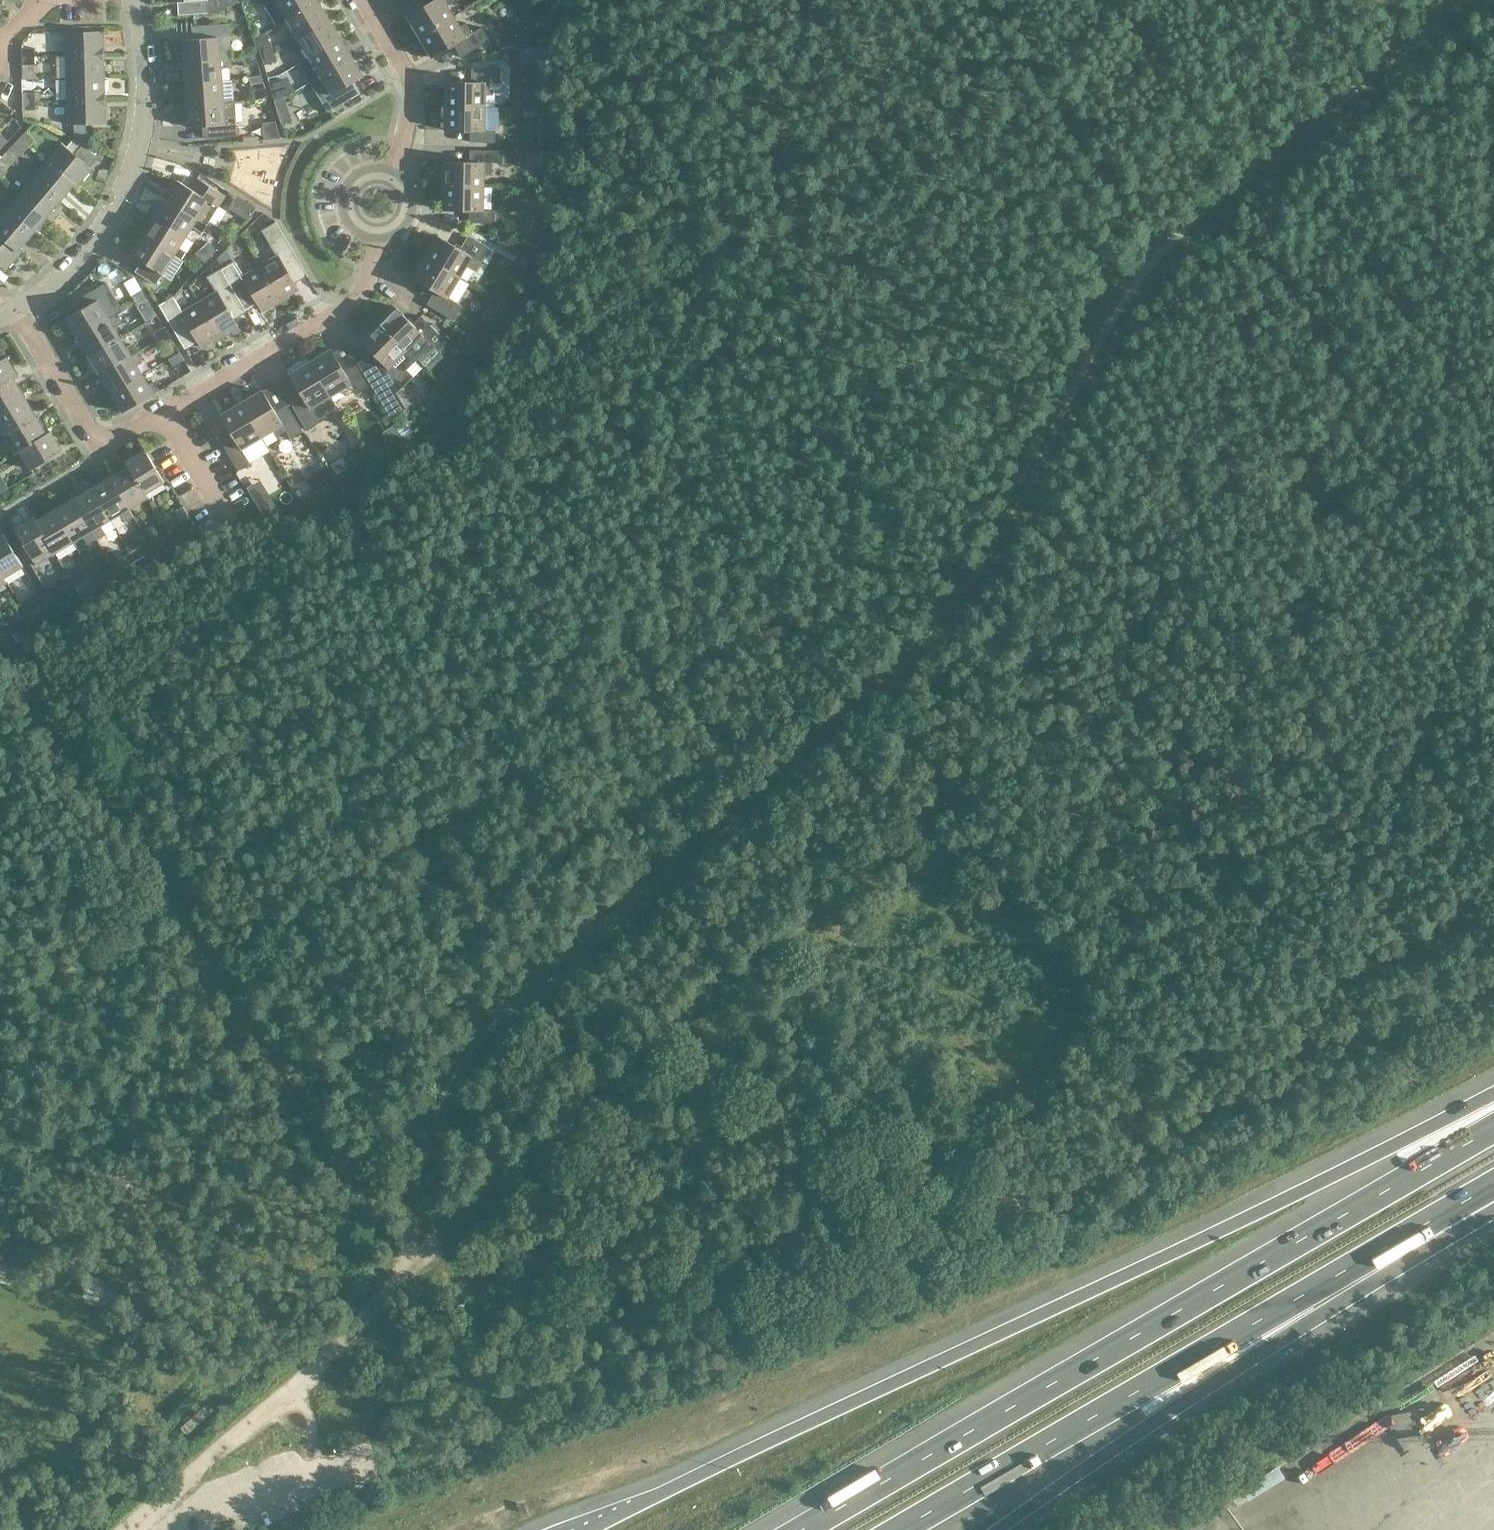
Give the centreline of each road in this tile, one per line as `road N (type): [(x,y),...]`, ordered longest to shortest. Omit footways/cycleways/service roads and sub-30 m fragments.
road 1 (track): [(405,1279),(422,1166),(475,1053),(518,1003),(843,718),(952,604),(1044,457),(1115,319),(1167,251),(1470,0)]
road 2 (motorway): [(1493,1101),(589,1529)]
road 3 (motorway): [(1493,1129),(802,1529)]
road 4 (motorway): [(903,1529),(1493,1186)]
road 5 (motorway): [(1001,1529),(1493,1187)]
road 6 (residential): [(18,310),(82,259),(136,164),(146,98),(133,0)]
road 7 (residential): [(377,232),(368,282),(352,303),(166,411)]
road 8 (residential): [(166,411),(101,449),(18,310)]
road 9 (residential): [(364,0),(413,87),(389,177)]
road 10 (unclassified): [(264,1415),(129,1529)]

